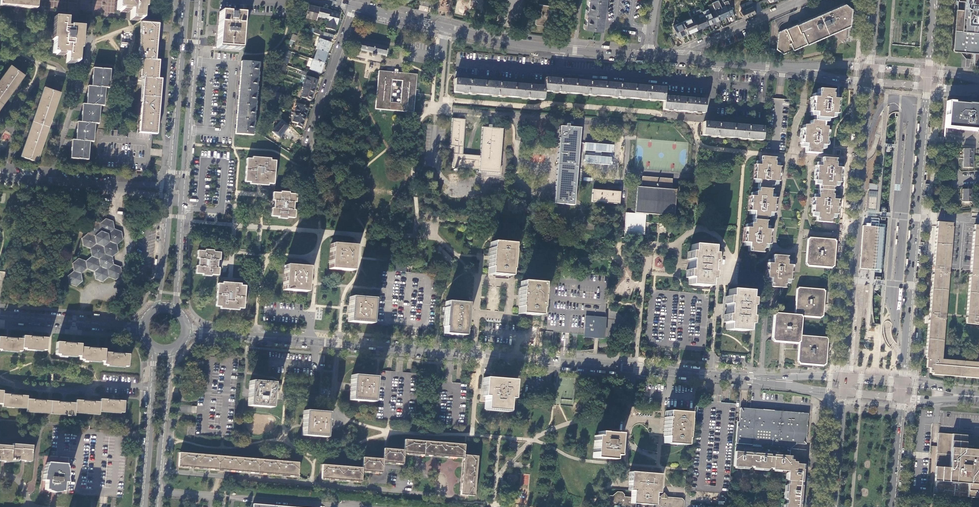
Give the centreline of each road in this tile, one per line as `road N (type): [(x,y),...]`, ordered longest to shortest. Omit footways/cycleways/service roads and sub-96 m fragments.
road 1 (secondary): [(187,331),(711,374)]
road 2 (tertiary): [(649,56),(499,40),(354,6)]
road 3 (primary): [(902,383),(927,86)]
road 4 (primary): [(870,81),(846,378)]
road 5 (residential): [(159,471),(401,491)]
road 6 (tertiary): [(183,187),(199,0)]
road 7 (tertiary): [(186,0),(171,186)]
road 8 (residential): [(0,381),(65,391),(97,383),(152,387)]
road 9 (residential): [(50,181),(91,35)]
road 10 (residential): [(354,6),(308,144)]
road 11 (secondary): [(0,315),(143,327)]
road 12 (residential): [(684,59),(804,0)]
road 13 (tertiary): [(159,471),(176,347)]

